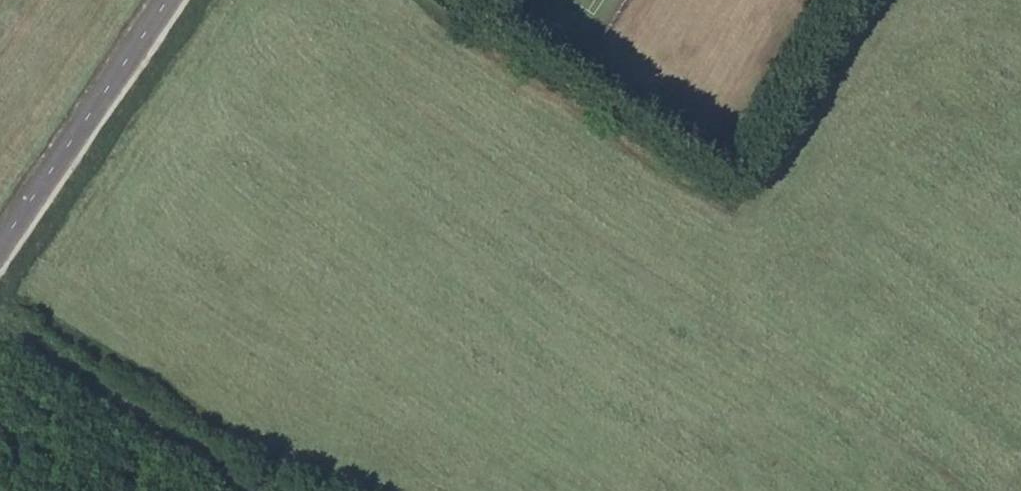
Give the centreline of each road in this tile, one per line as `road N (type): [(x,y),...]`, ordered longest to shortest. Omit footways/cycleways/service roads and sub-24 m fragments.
road 1 (unclassified): [(168,0),(0,245)]

